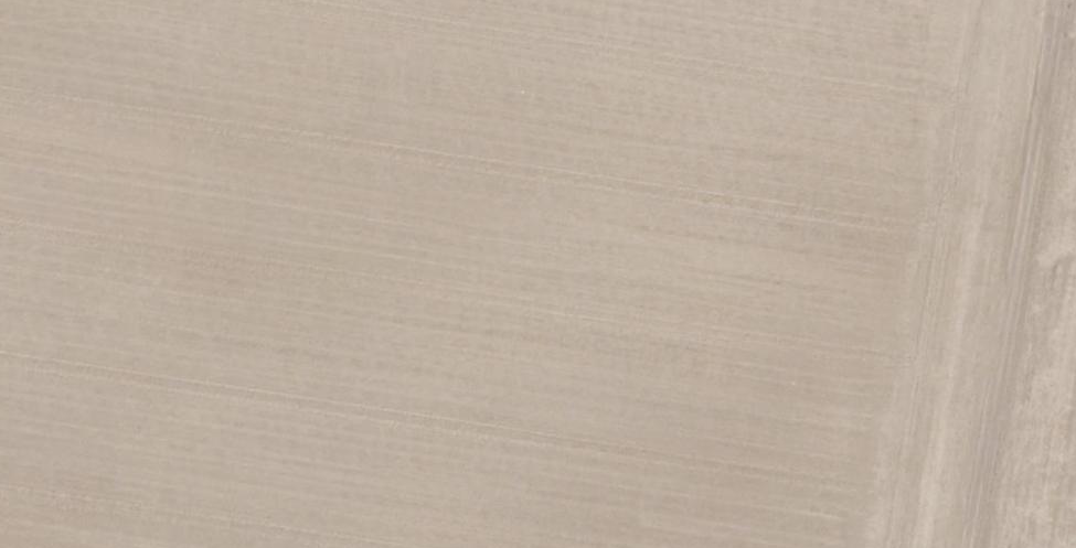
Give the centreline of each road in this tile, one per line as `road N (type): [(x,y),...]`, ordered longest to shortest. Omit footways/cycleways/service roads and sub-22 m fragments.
road 1 (track): [(1059,0),(965,547)]

